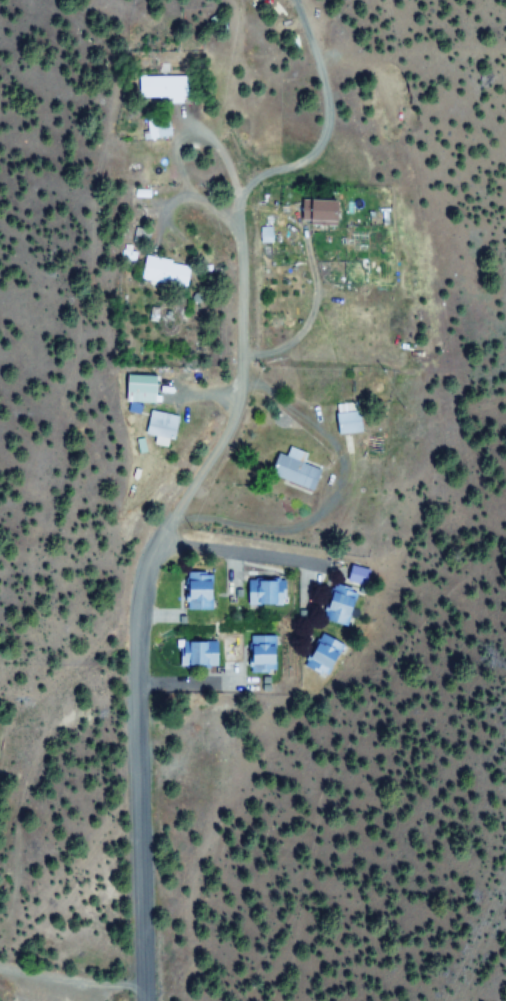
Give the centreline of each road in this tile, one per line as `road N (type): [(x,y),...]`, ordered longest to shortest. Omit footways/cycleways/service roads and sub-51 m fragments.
road 1 (residential): [(149,1000),(140,814),(144,604),(155,553),(181,513)]

